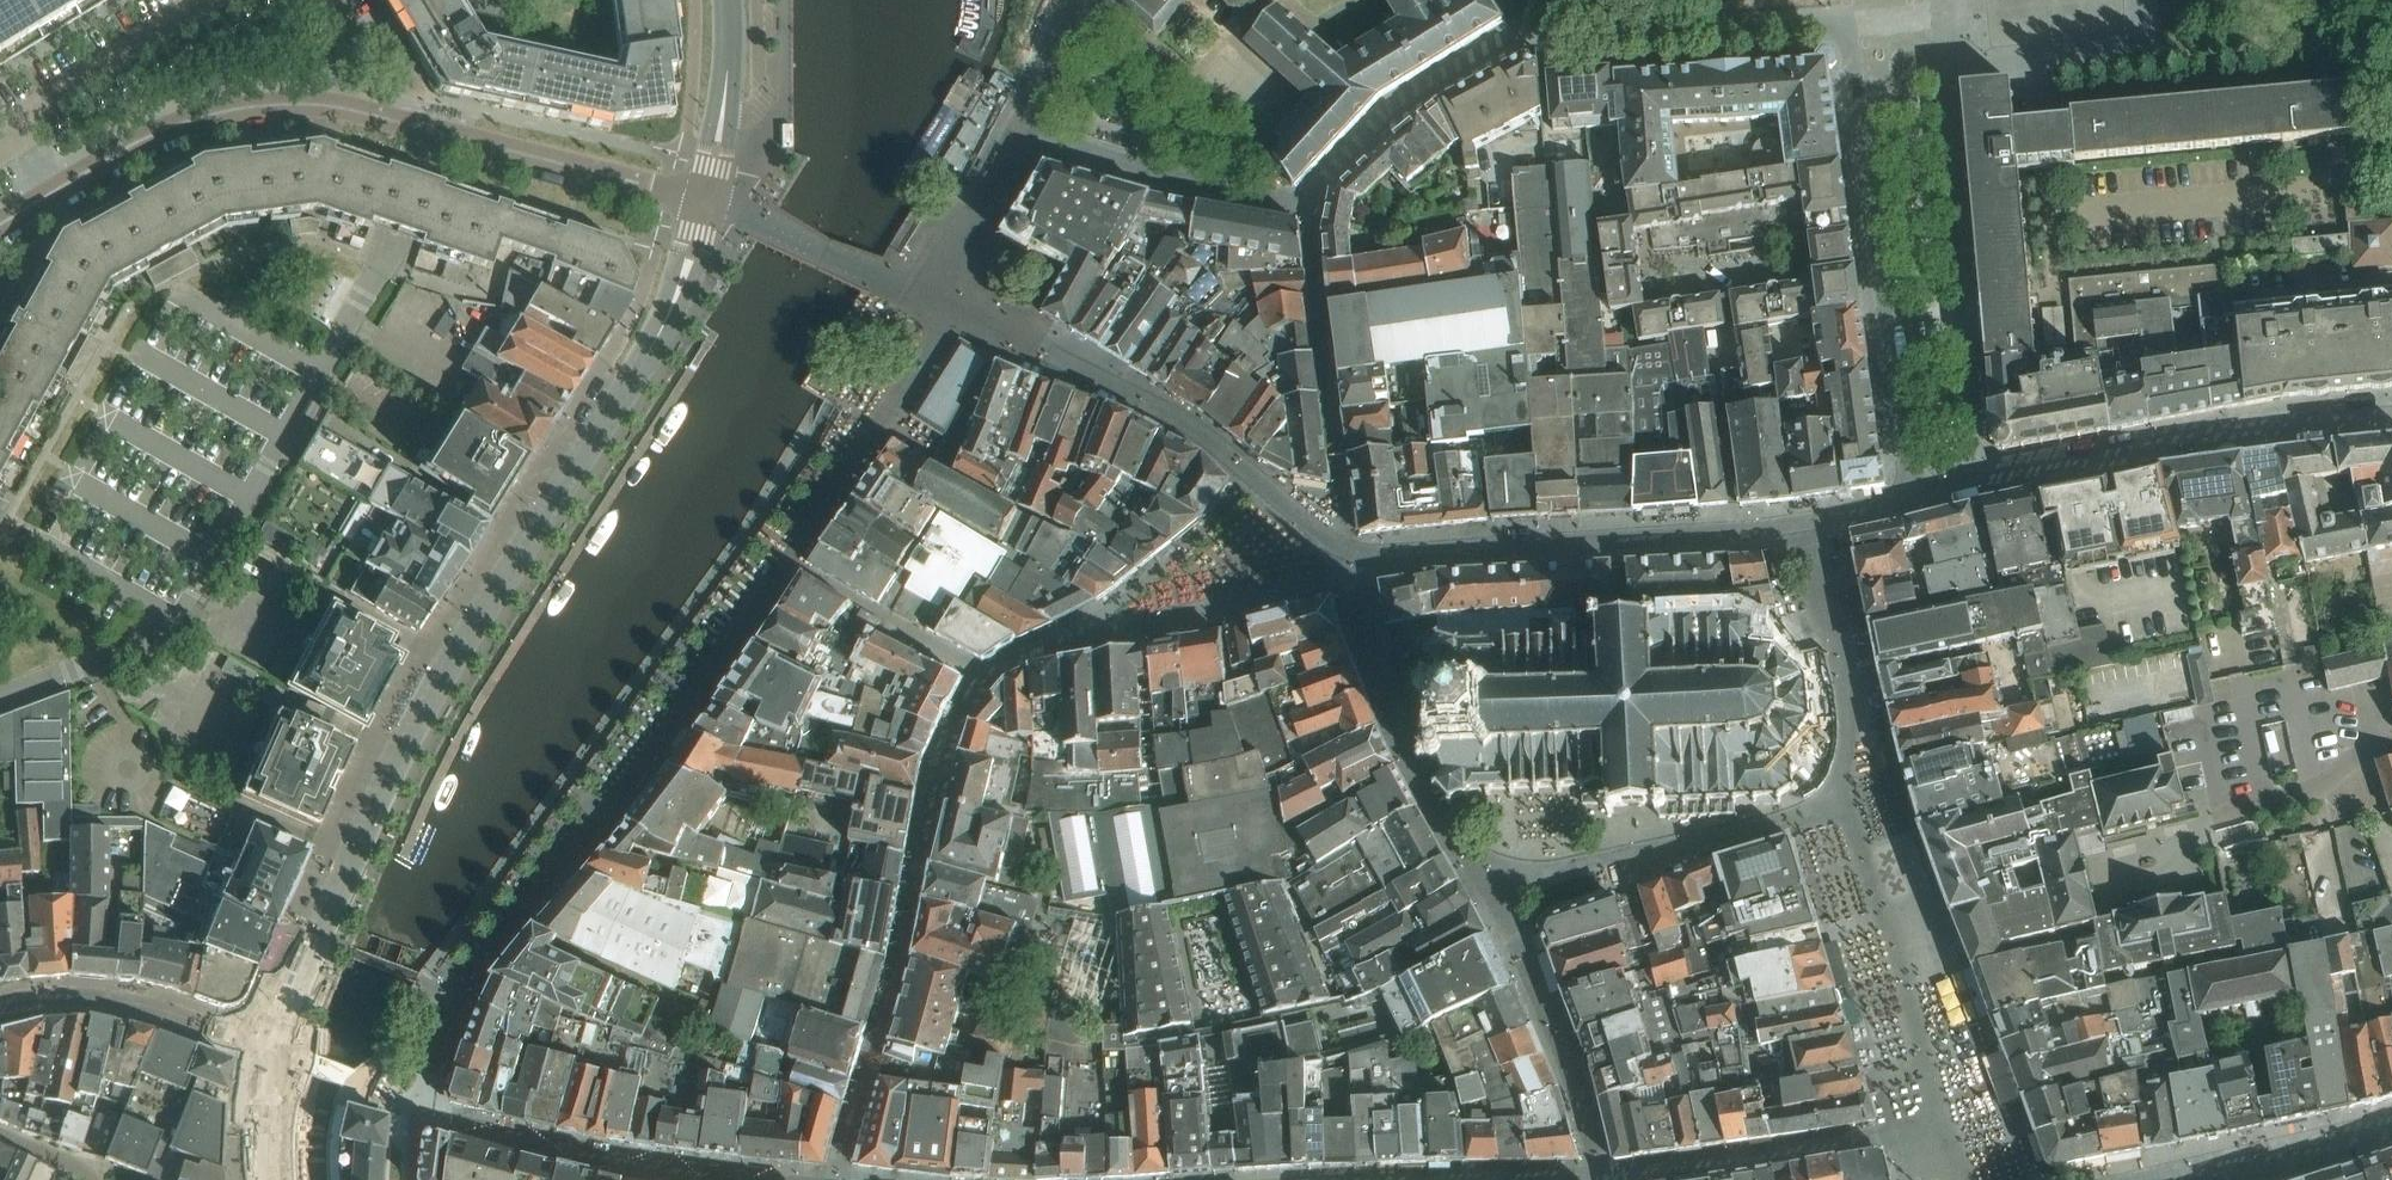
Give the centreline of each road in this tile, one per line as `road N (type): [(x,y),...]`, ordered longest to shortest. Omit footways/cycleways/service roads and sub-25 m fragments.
road 1 (unclassified): [(1908,499),(1840,21),(1670,29),(1596,5),(1547,12),(1356,142),(1323,176),(1314,208)]
road 2 (unclassified): [(419,1111),(433,1044),(473,973),(691,700),(956,300)]
road 3 (unclassified): [(275,1050),(406,742),(646,356),(684,277),(704,201)]
road 4 (residential): [(843,1179),(953,735),(970,699),(995,671),(1027,654),(1345,575)]
road 5 (residential): [(0,698),(116,655),(188,607),(378,274),(431,129)]
road 6 (unclassified): [(1336,544),(1376,554),(1738,530),(1908,499)]
road 7 (unclassified): [(2391,416),(2156,446),(1908,499)]
road 8 (residential): [(431,129),(328,104),(223,110),(122,149),(0,224)]
road 9 (unclassified): [(956,300),(1181,421),(1336,544)]
road 10 (unclassified): [(1314,208),(1146,170),(1020,124)]
road 11 (unclassified): [(0,1004),(73,996),(128,1002),(275,1050)]
road 12 (residential): [(704,201),(431,129)]
road 13 (unclassified): [(704,201),(723,115),(728,0)]
road 14 (unclassified): [(925,291),(1020,124)]
road 15 (unclassified): [(419,1111),(275,1050)]
road 16 (unclassified): [(742,211),(881,278)]
road 17 (unclassified): [(1020,124),(1090,0)]
road 18 (unclassified): [(275,1050),(269,1179)]

